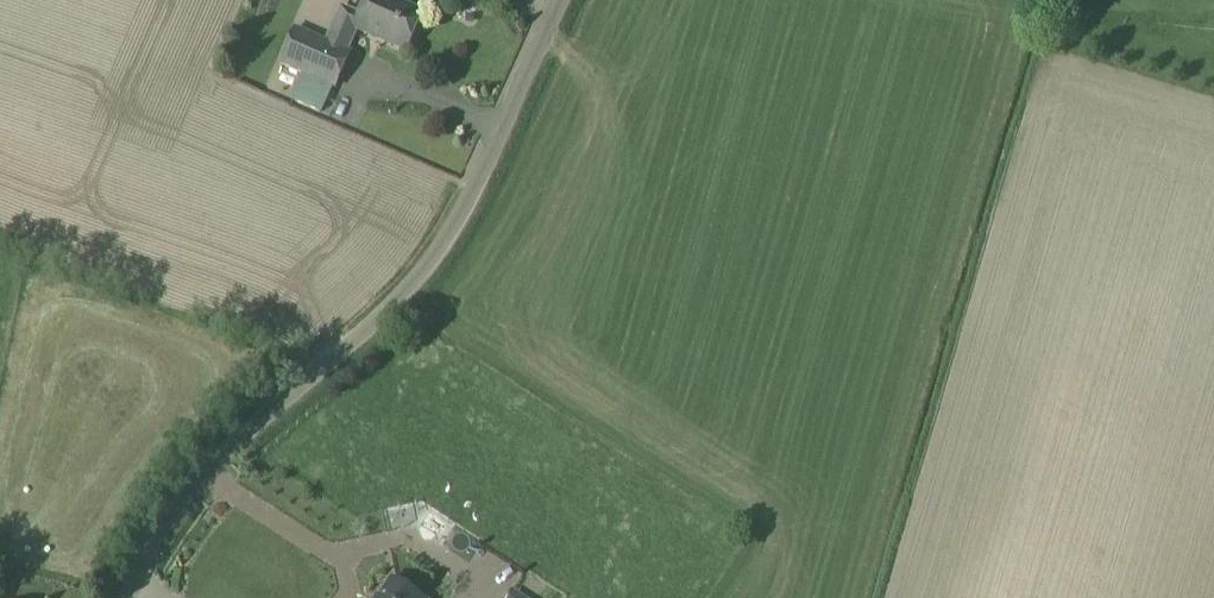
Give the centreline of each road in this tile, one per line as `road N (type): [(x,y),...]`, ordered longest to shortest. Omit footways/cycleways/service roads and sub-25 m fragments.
road 1 (unclassified): [(133,597),(150,555),(189,502),(432,260),(559,0)]

